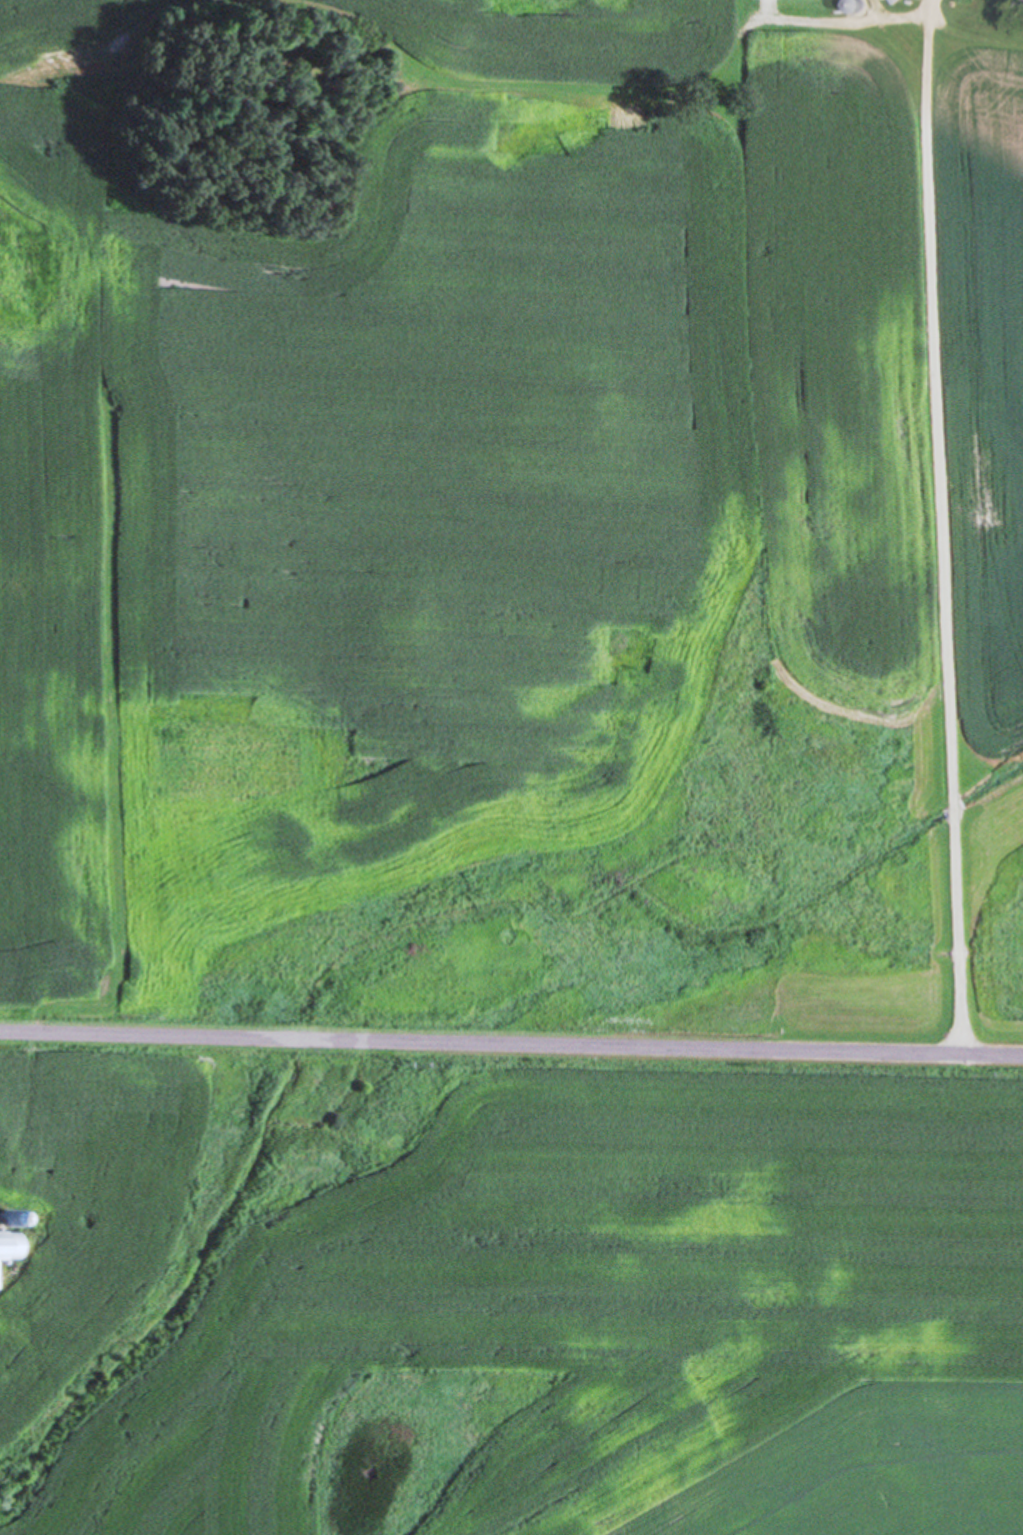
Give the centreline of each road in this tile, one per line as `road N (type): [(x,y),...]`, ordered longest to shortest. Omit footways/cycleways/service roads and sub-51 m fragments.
road 1 (residential): [(1022,1050),(0,1028)]

